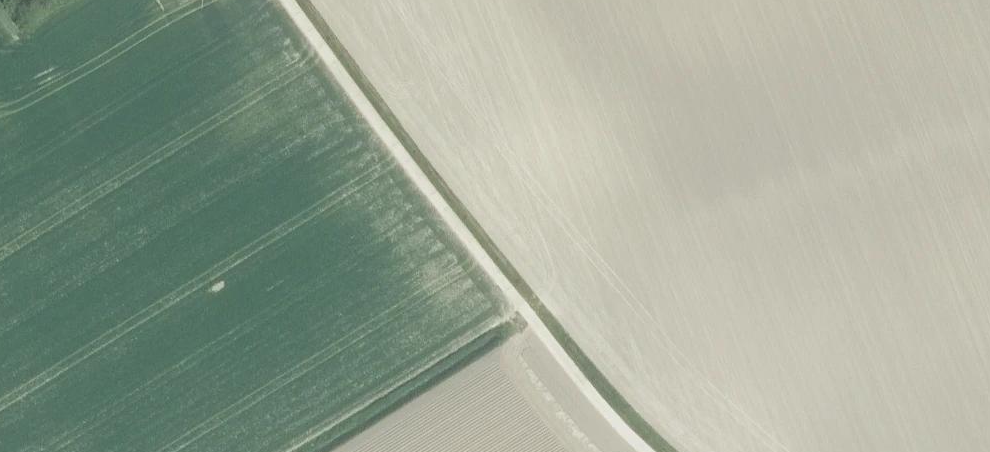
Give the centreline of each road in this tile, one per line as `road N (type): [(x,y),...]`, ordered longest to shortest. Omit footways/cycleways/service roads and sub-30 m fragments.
road 1 (track): [(652,451),(513,297),(288,0)]

